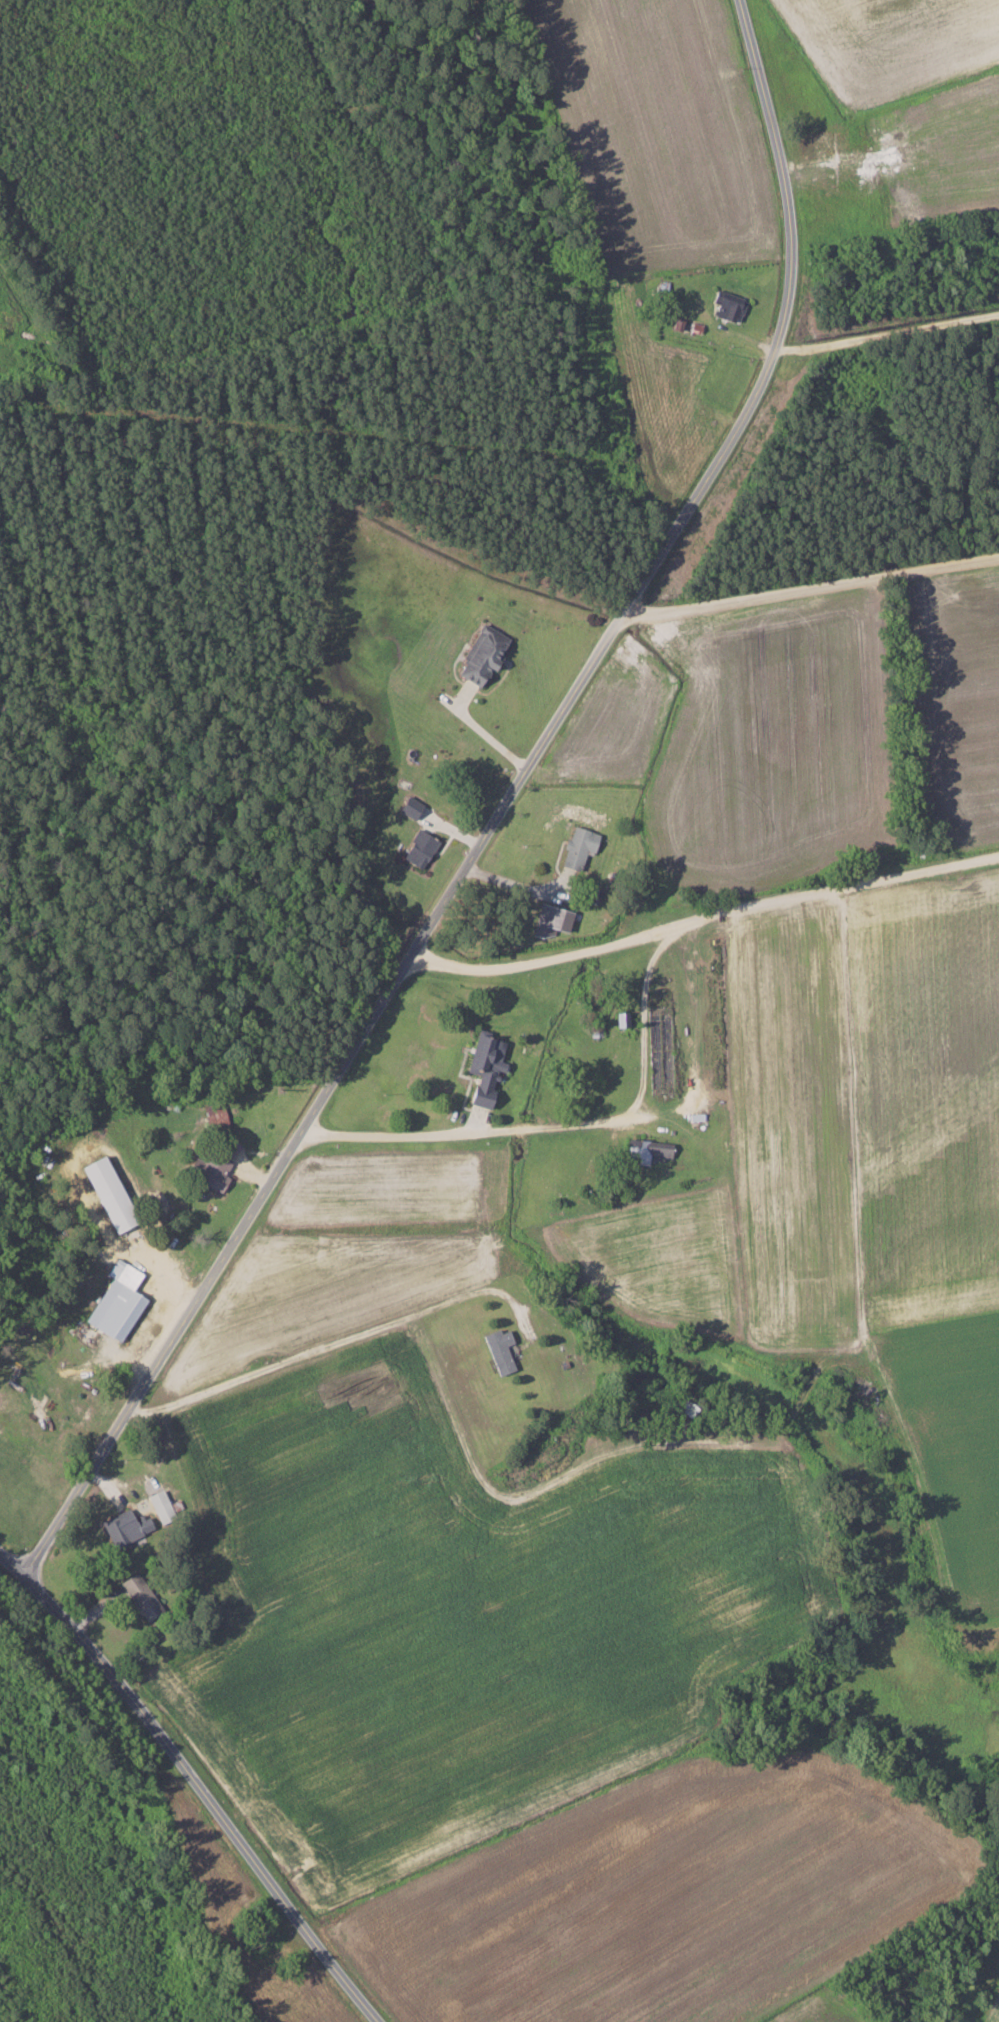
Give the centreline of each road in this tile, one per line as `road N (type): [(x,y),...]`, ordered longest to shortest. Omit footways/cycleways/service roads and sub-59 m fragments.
road 1 (residential): [(25,1577),(435,897),(710,465),(757,313),(752,100),(741,89),(741,53),(709,0)]
road 2 (tertiary): [(0,1553),(118,1680),(380,2021)]

